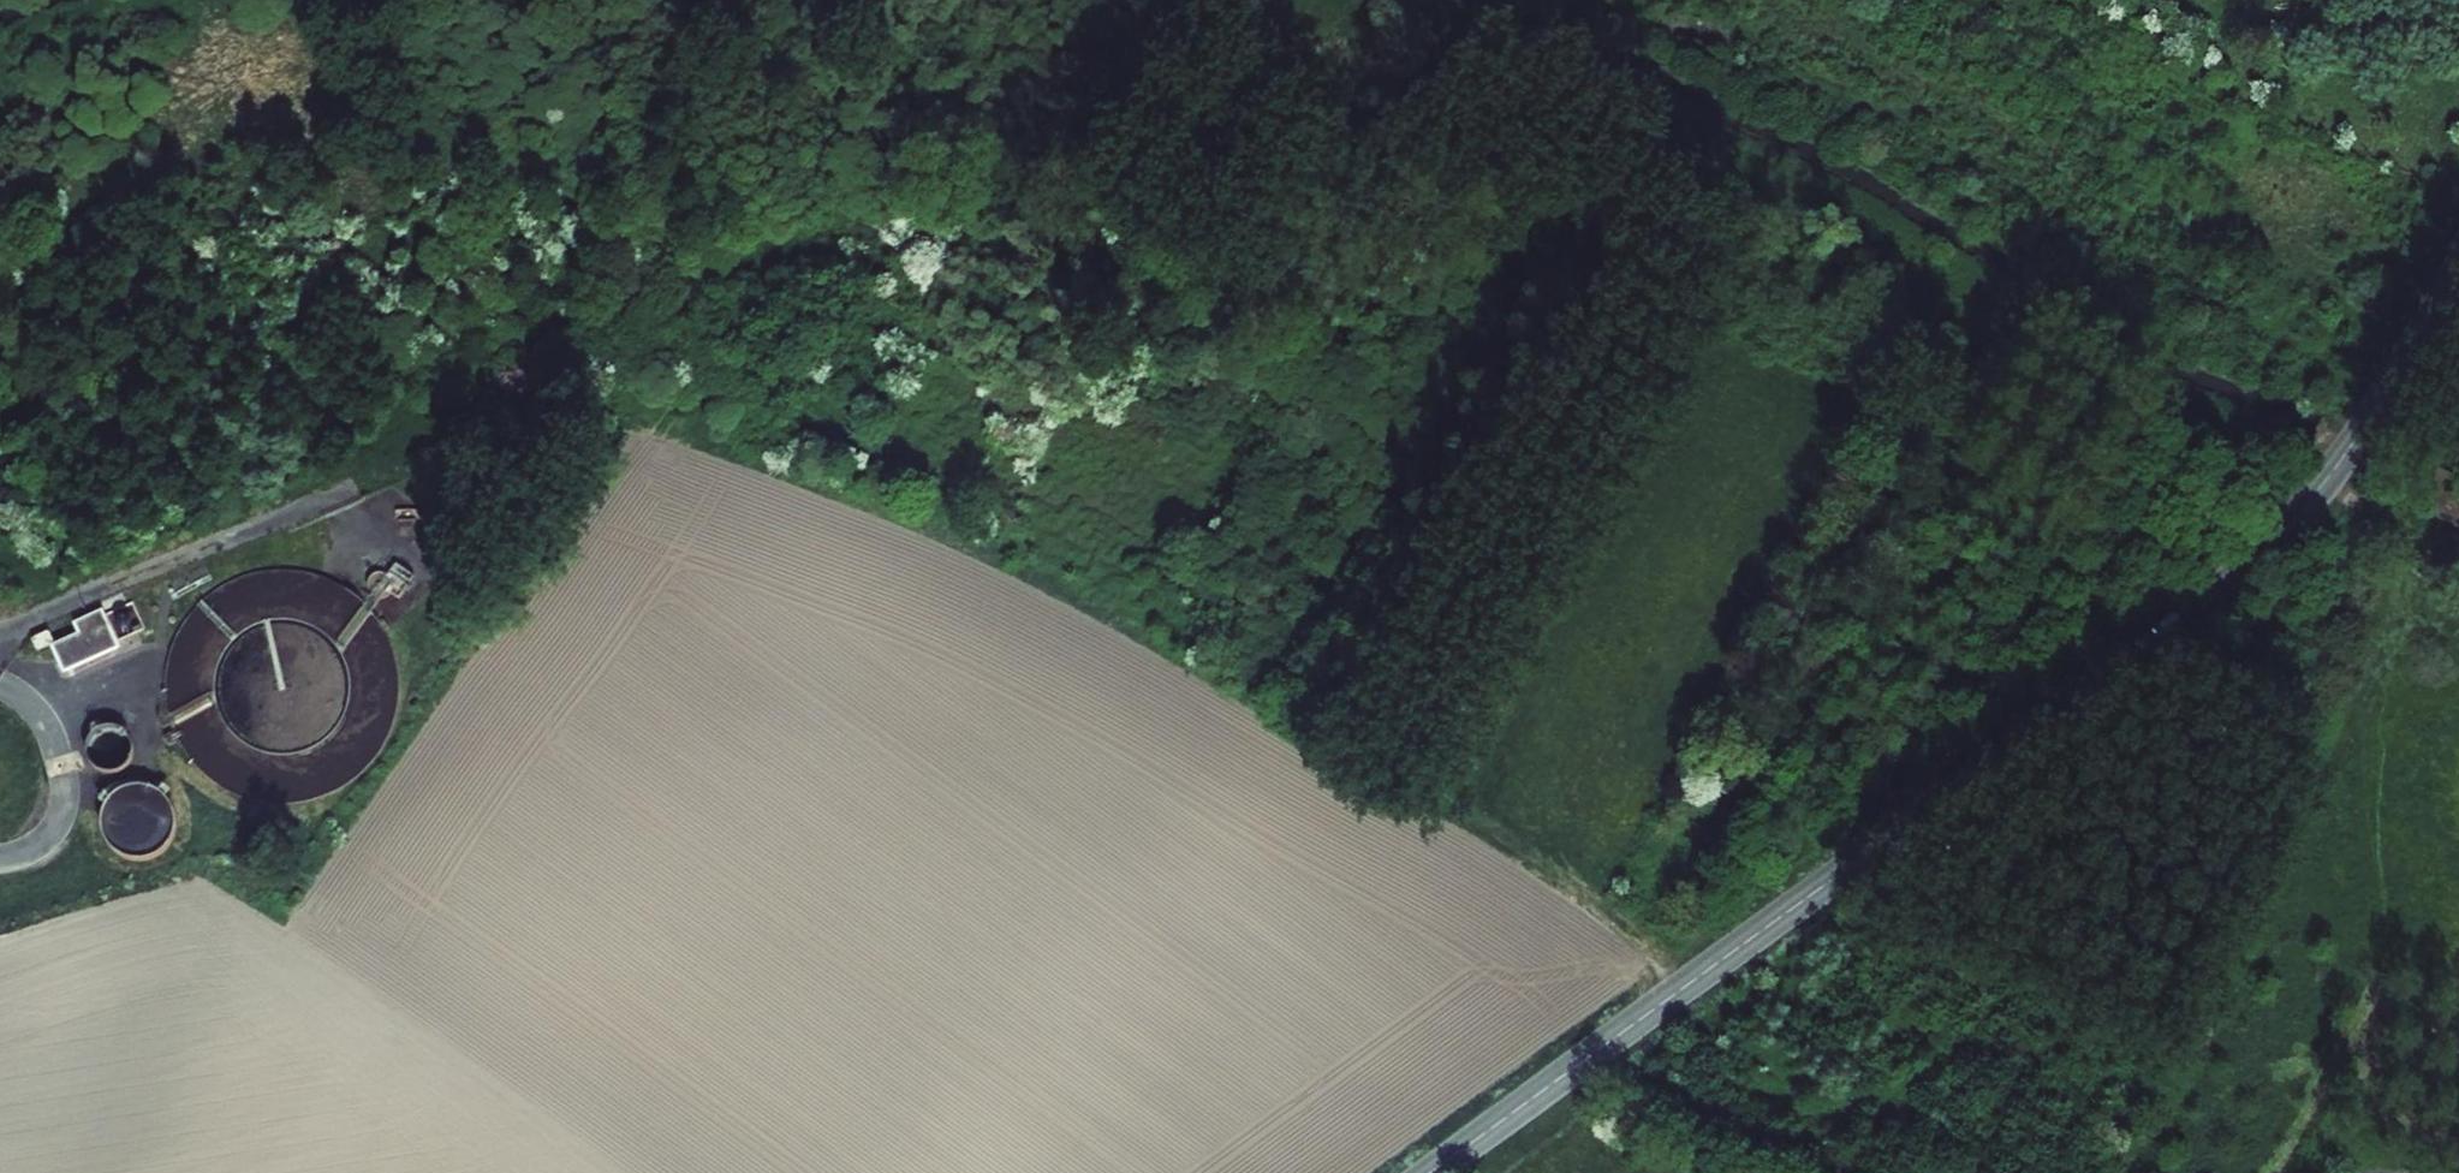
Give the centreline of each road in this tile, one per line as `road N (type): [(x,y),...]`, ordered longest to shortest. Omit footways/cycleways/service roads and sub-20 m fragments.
road 1 (tertiary): [(1430,1172),(2241,569),(2327,480),(2458,258)]

